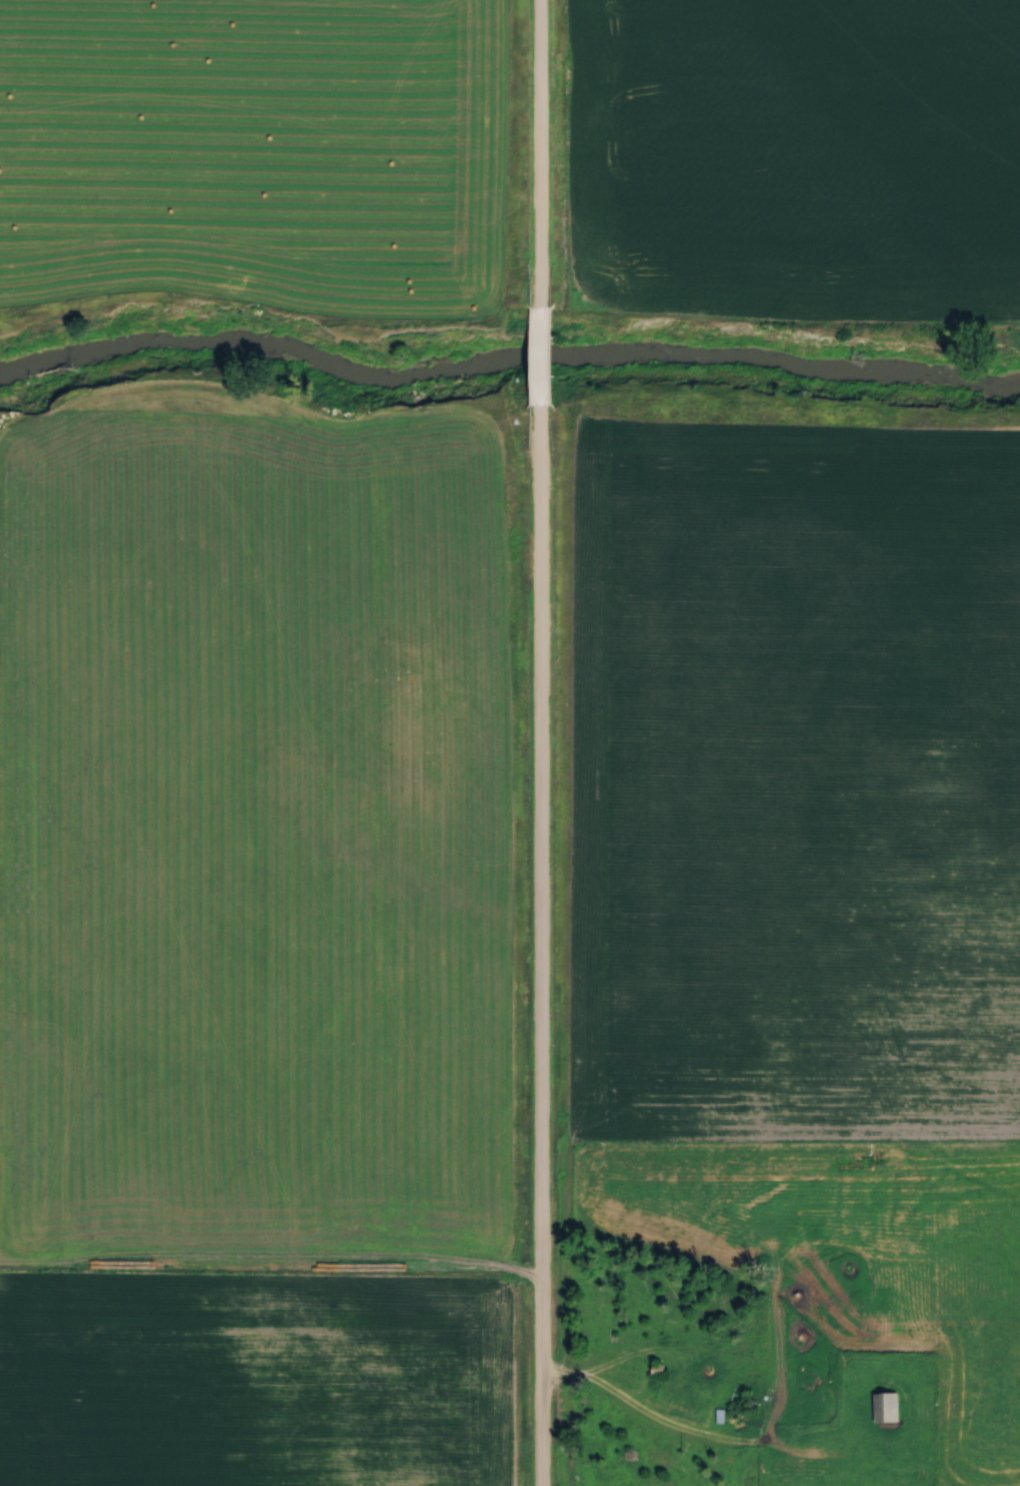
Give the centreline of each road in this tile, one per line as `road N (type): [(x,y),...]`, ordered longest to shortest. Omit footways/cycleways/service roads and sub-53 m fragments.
road 1 (residential): [(540,1485),(542,446)]
road 2 (residential): [(540,315),(536,0)]
road 3 (residential): [(542,446),(540,315)]

